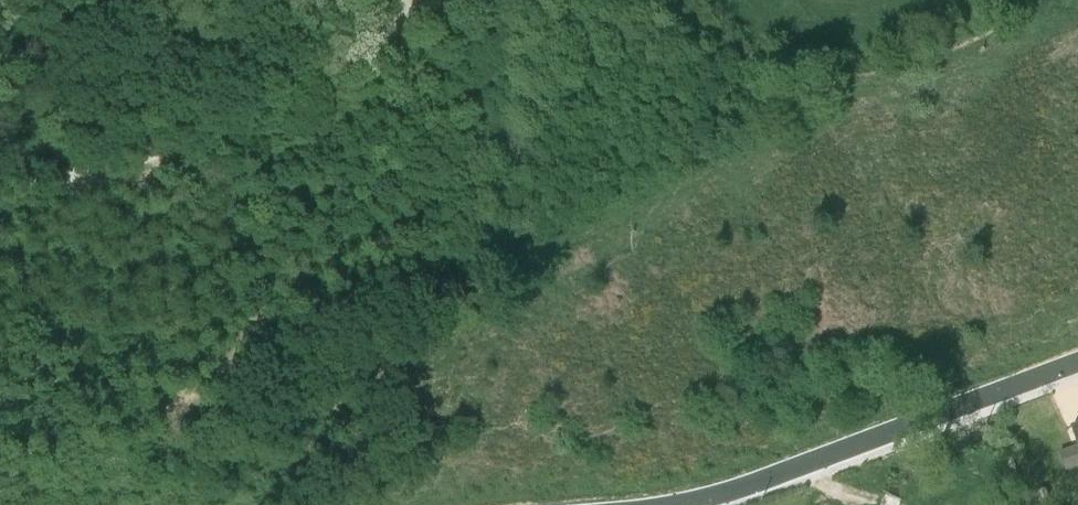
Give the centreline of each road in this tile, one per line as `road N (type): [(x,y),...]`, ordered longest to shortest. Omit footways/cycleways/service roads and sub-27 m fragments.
road 1 (residential): [(1077,358),(782,472),(702,495),(614,504)]
road 2 (track): [(0,187),(87,176),(186,145),(265,108),(439,0)]

